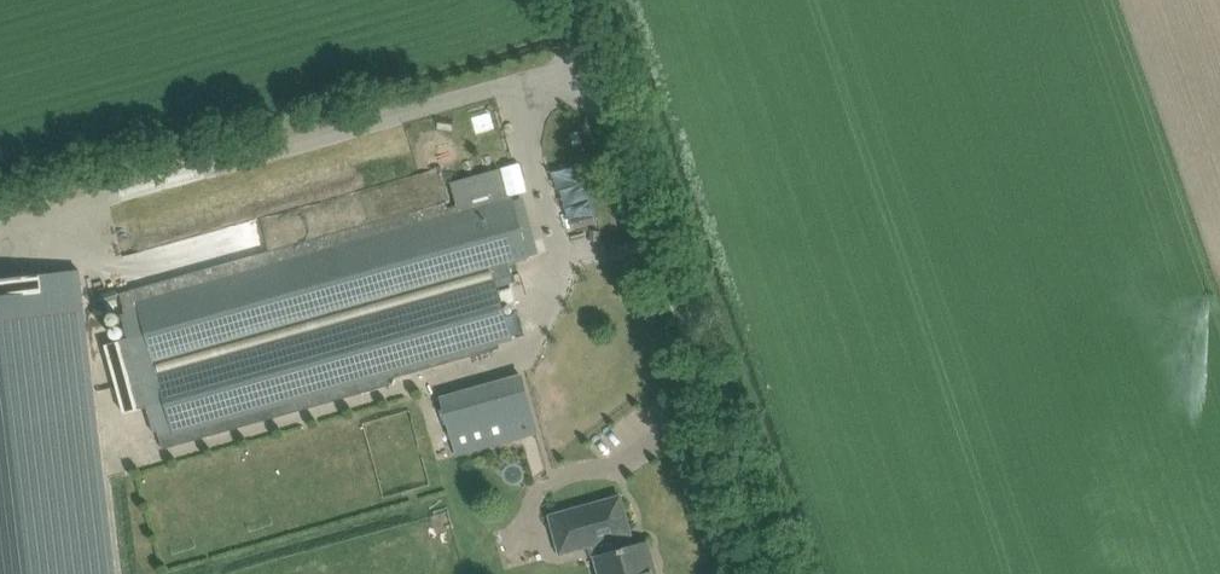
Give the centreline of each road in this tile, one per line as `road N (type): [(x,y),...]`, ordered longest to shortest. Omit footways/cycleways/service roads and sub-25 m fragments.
road 1 (unclassified): [(767,573),(567,0)]

